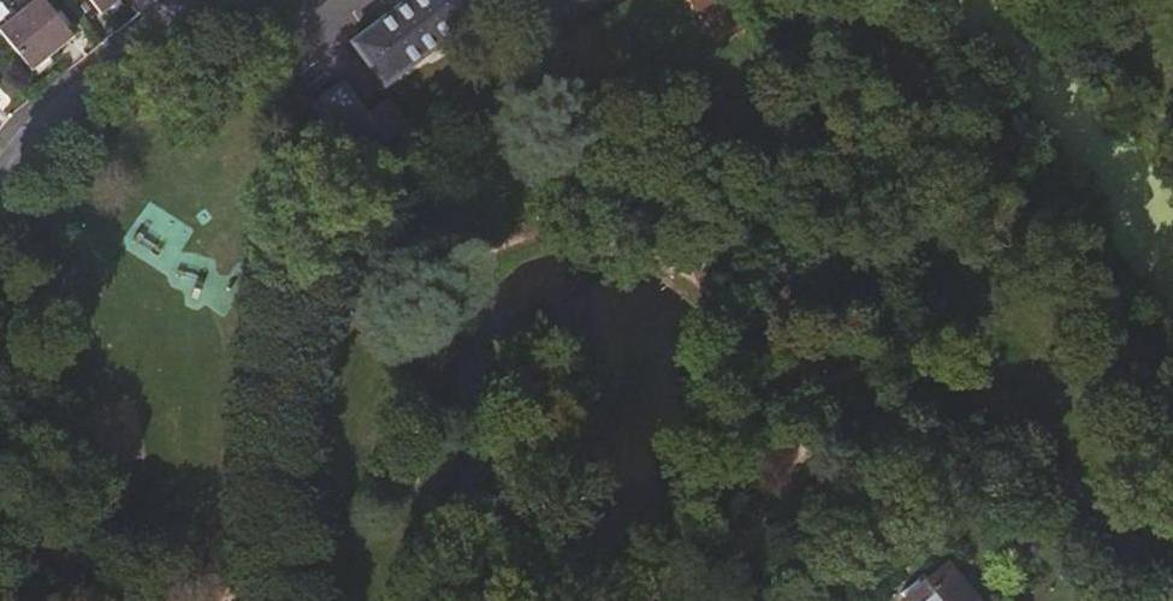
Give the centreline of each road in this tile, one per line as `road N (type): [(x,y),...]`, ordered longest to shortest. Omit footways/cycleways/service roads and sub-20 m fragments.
road 1 (residential): [(0,172),(48,116),(191,0)]

